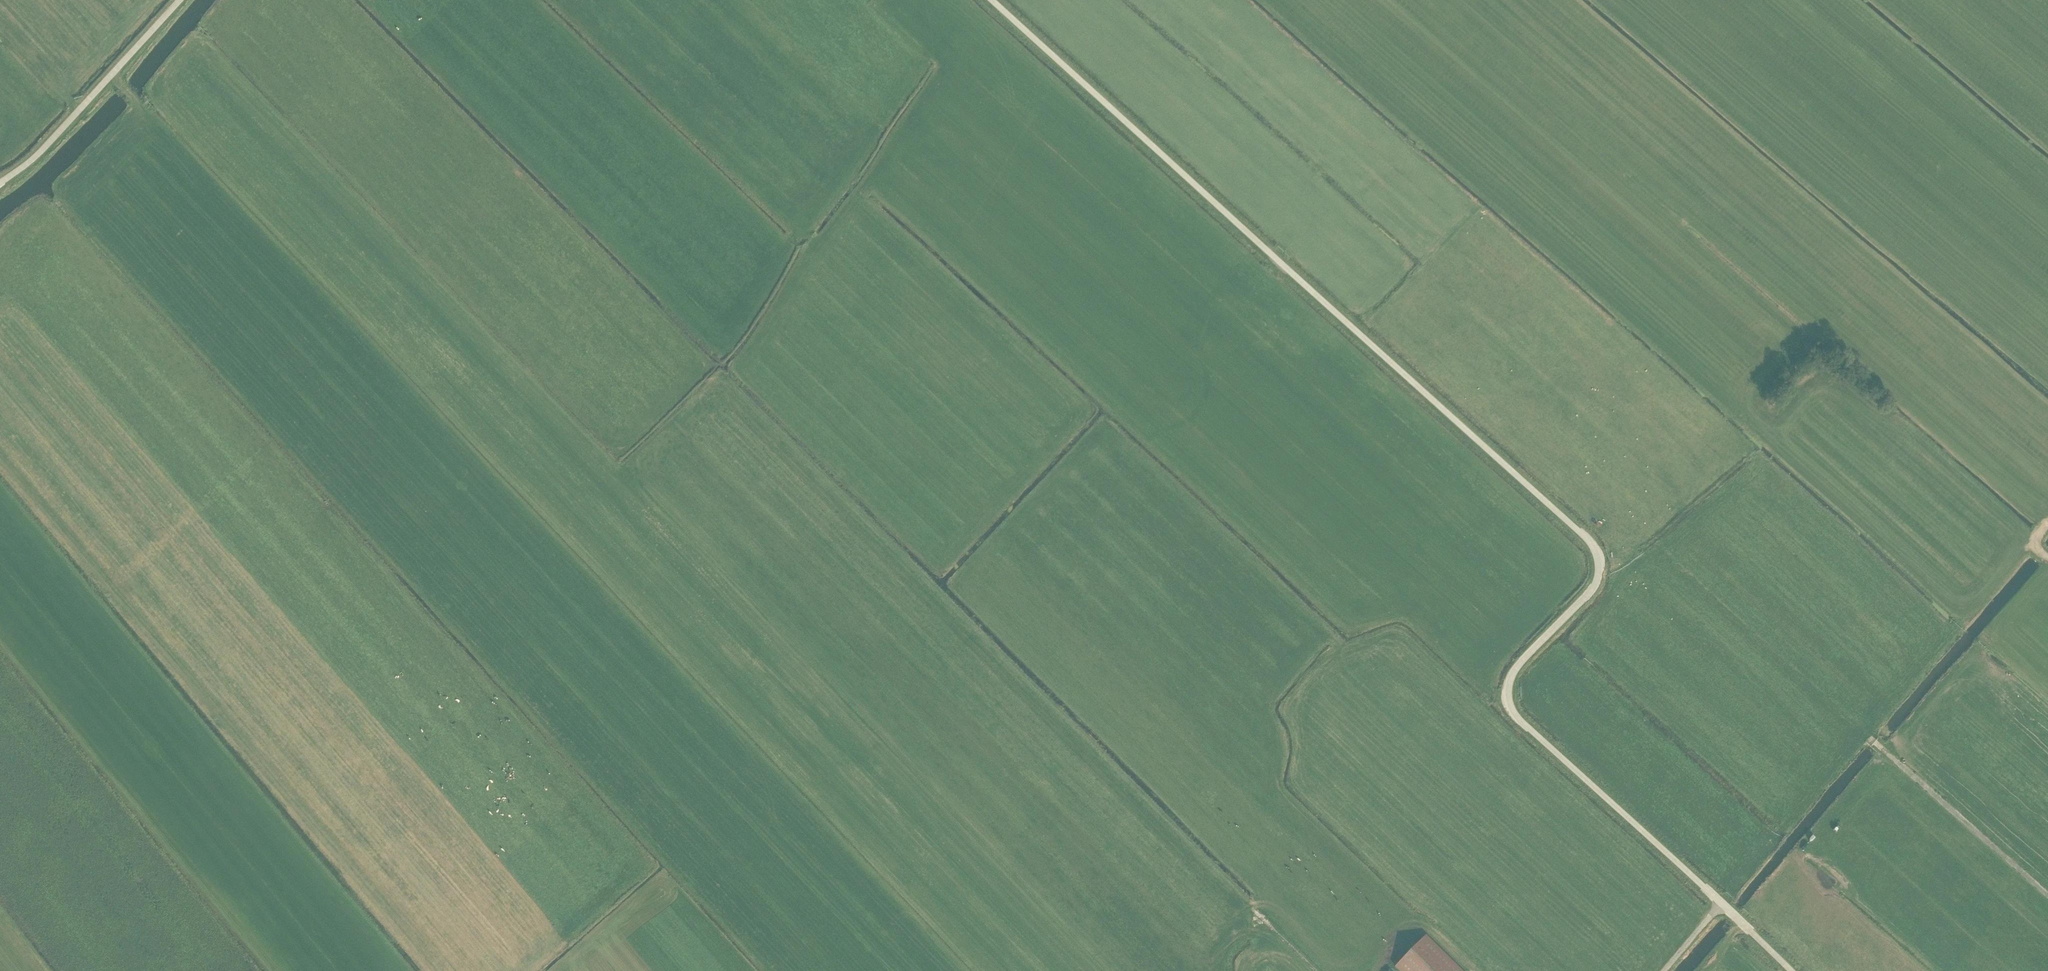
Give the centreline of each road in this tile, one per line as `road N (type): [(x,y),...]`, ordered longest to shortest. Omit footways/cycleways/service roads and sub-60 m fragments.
road 1 (unclassified): [(1722,903),(1509,705),(1516,668),(1592,590),(1599,557),(1590,542),(991,0)]
road 2 (unclassified): [(0,189),(50,146),(182,0)]
road 3 (track): [(2047,895),(1869,739)]

